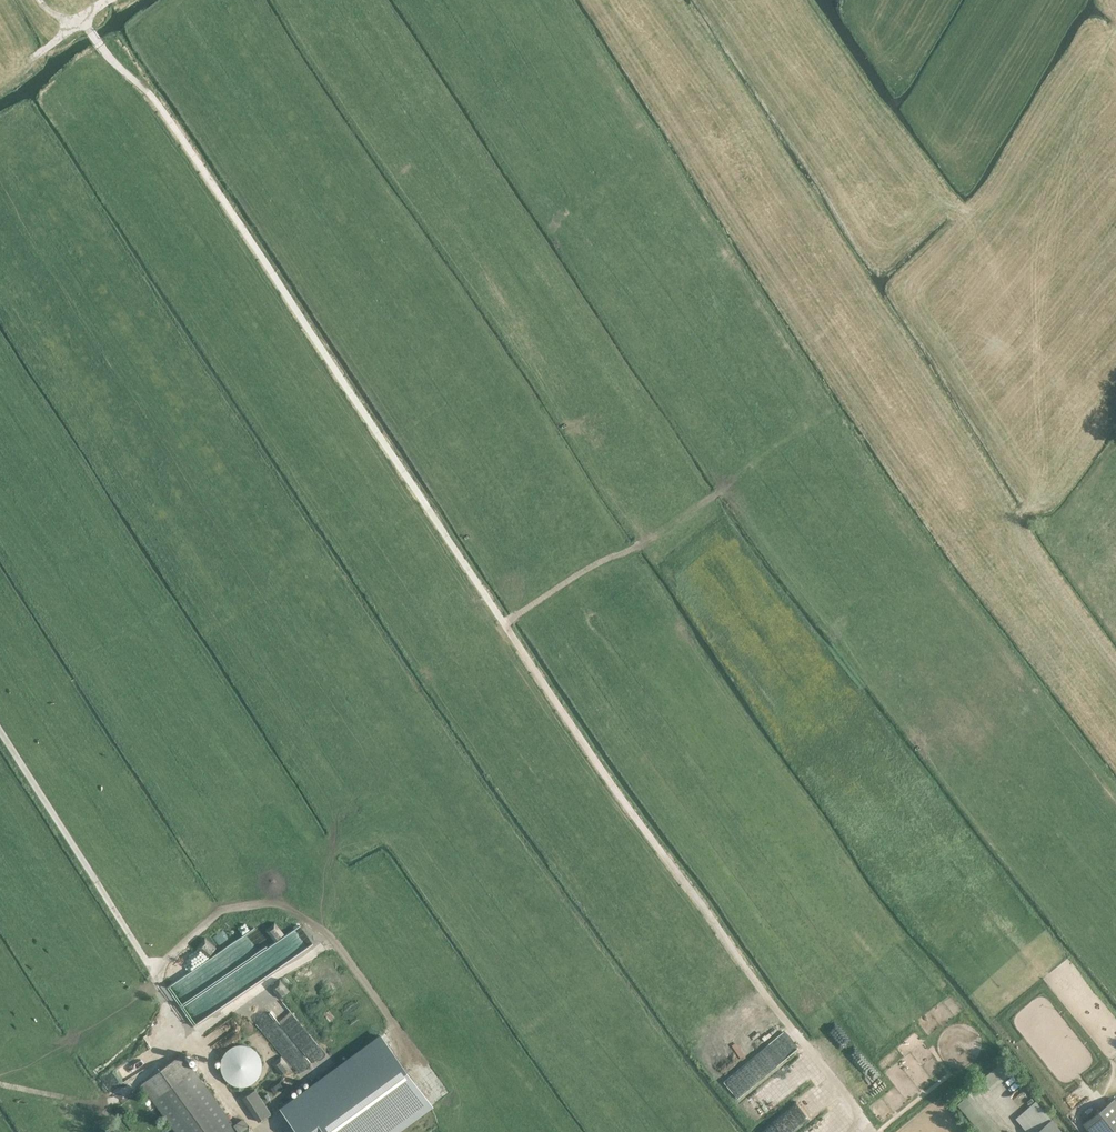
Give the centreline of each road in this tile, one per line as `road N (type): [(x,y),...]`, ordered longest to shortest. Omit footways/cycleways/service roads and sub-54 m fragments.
road 1 (track): [(721,490),(503,622),(148,92),(100,50)]
road 2 (track): [(503,622),(861,1115),(864,1131)]
road 3 (track): [(0,1085),(103,1105),(184,1043),(156,975),(0,730)]

